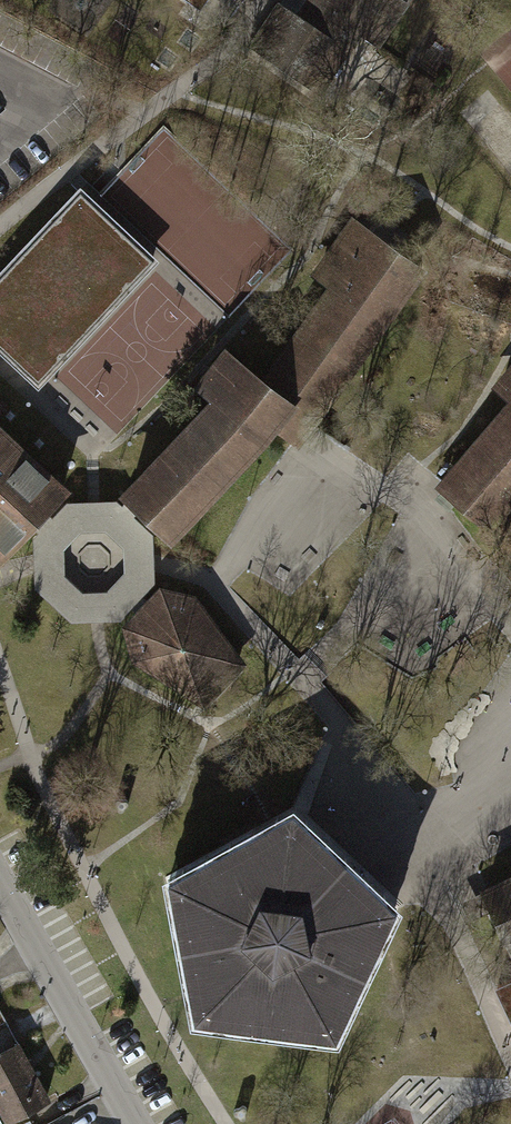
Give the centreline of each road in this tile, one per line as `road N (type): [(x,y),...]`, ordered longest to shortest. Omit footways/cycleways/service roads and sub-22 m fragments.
road 1 (track): [(266,0),(235,46),(0,233)]
road 2 (tertiary): [(0,885),(136,1123)]

